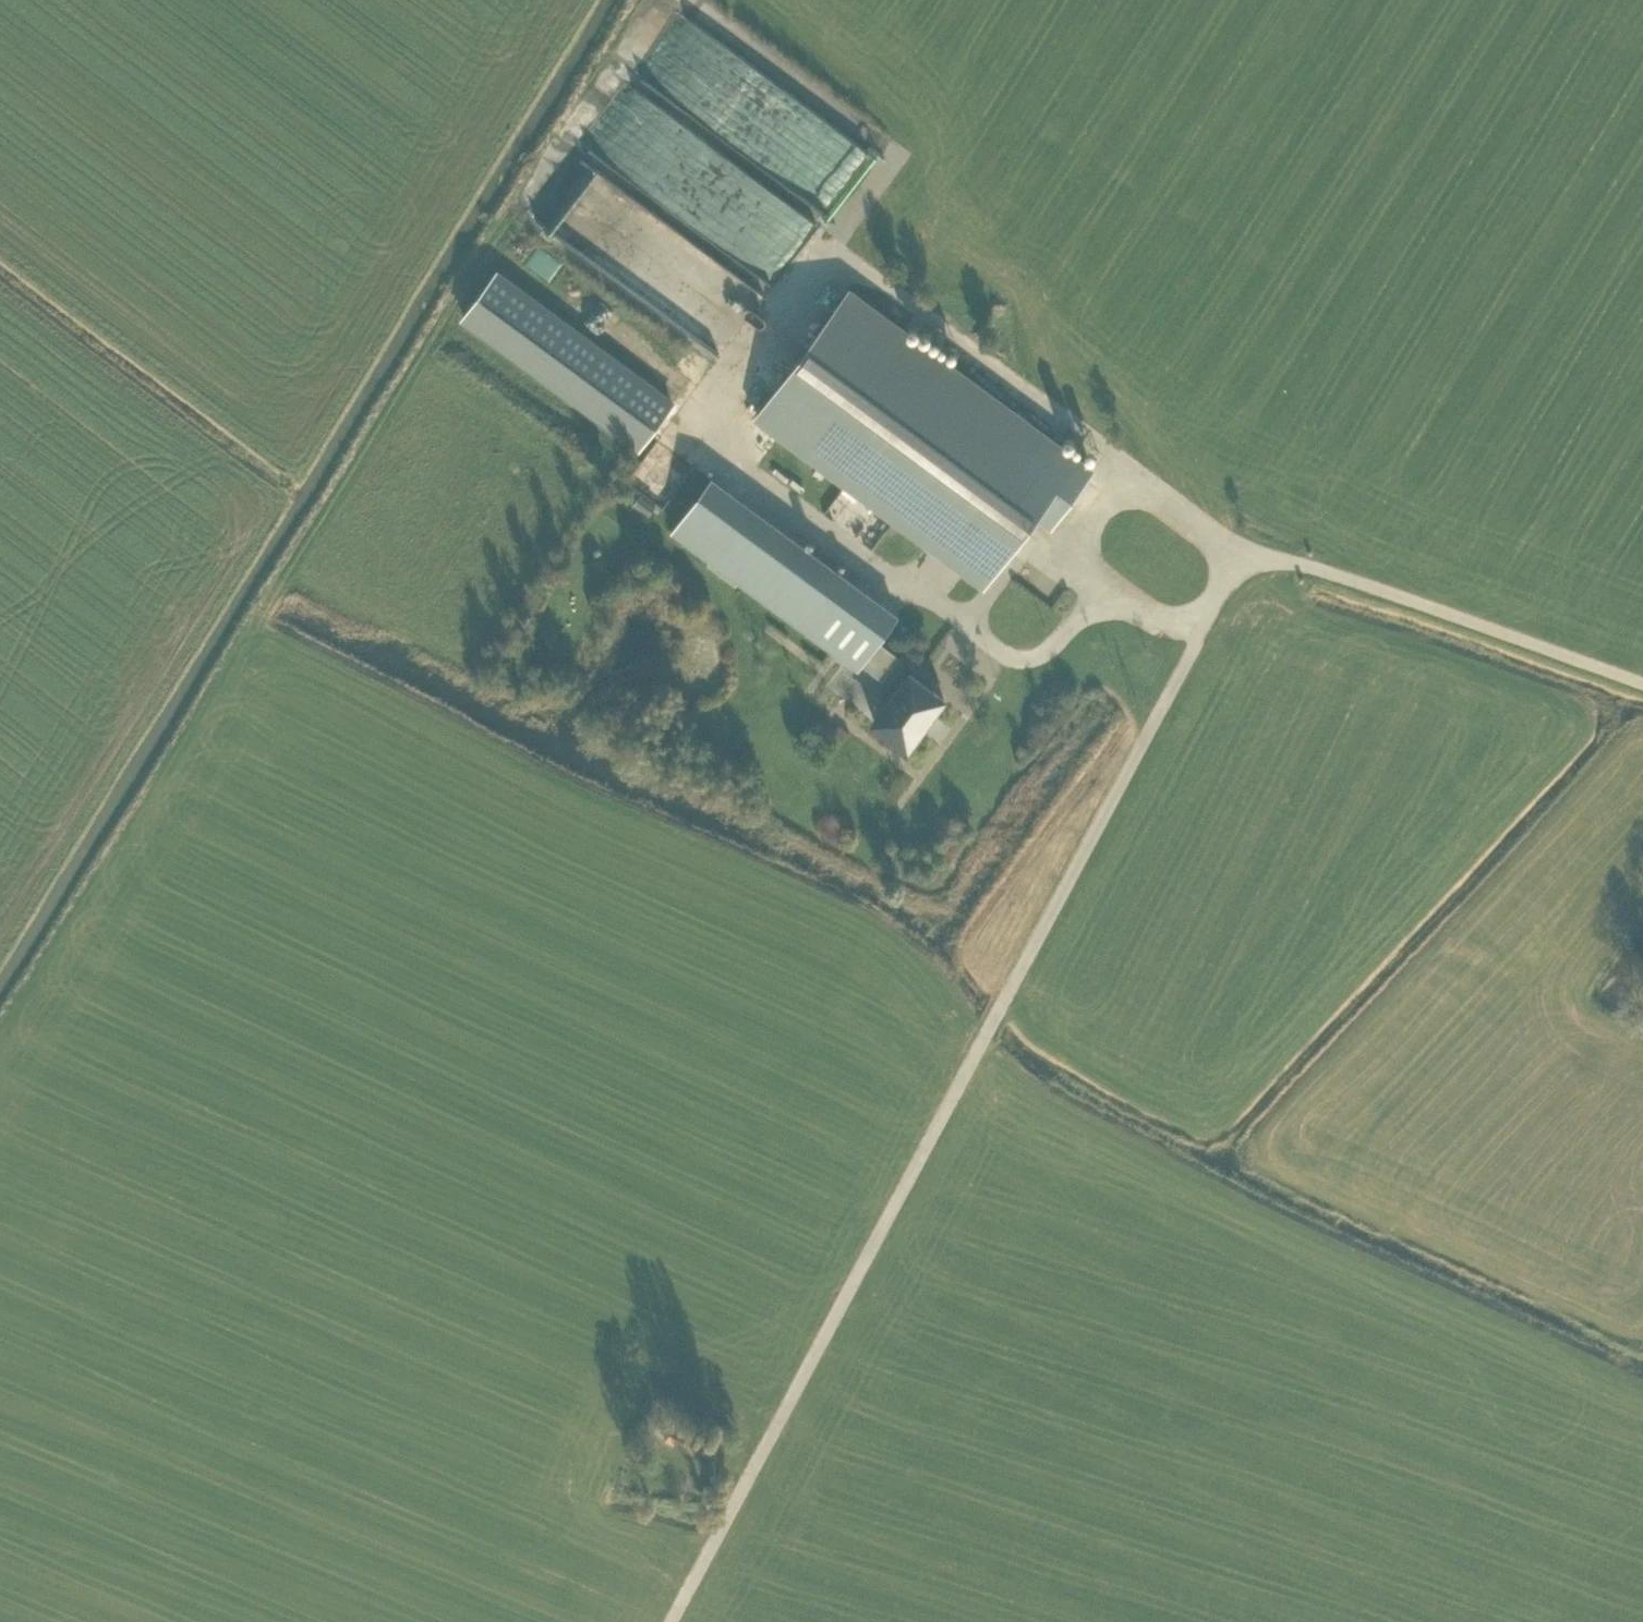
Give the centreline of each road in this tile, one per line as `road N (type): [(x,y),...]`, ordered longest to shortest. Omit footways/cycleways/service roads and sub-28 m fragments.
road 1 (unclassified): [(1642,683),(1298,562),(1268,559),(1243,568),(1223,591),(671,1621)]

